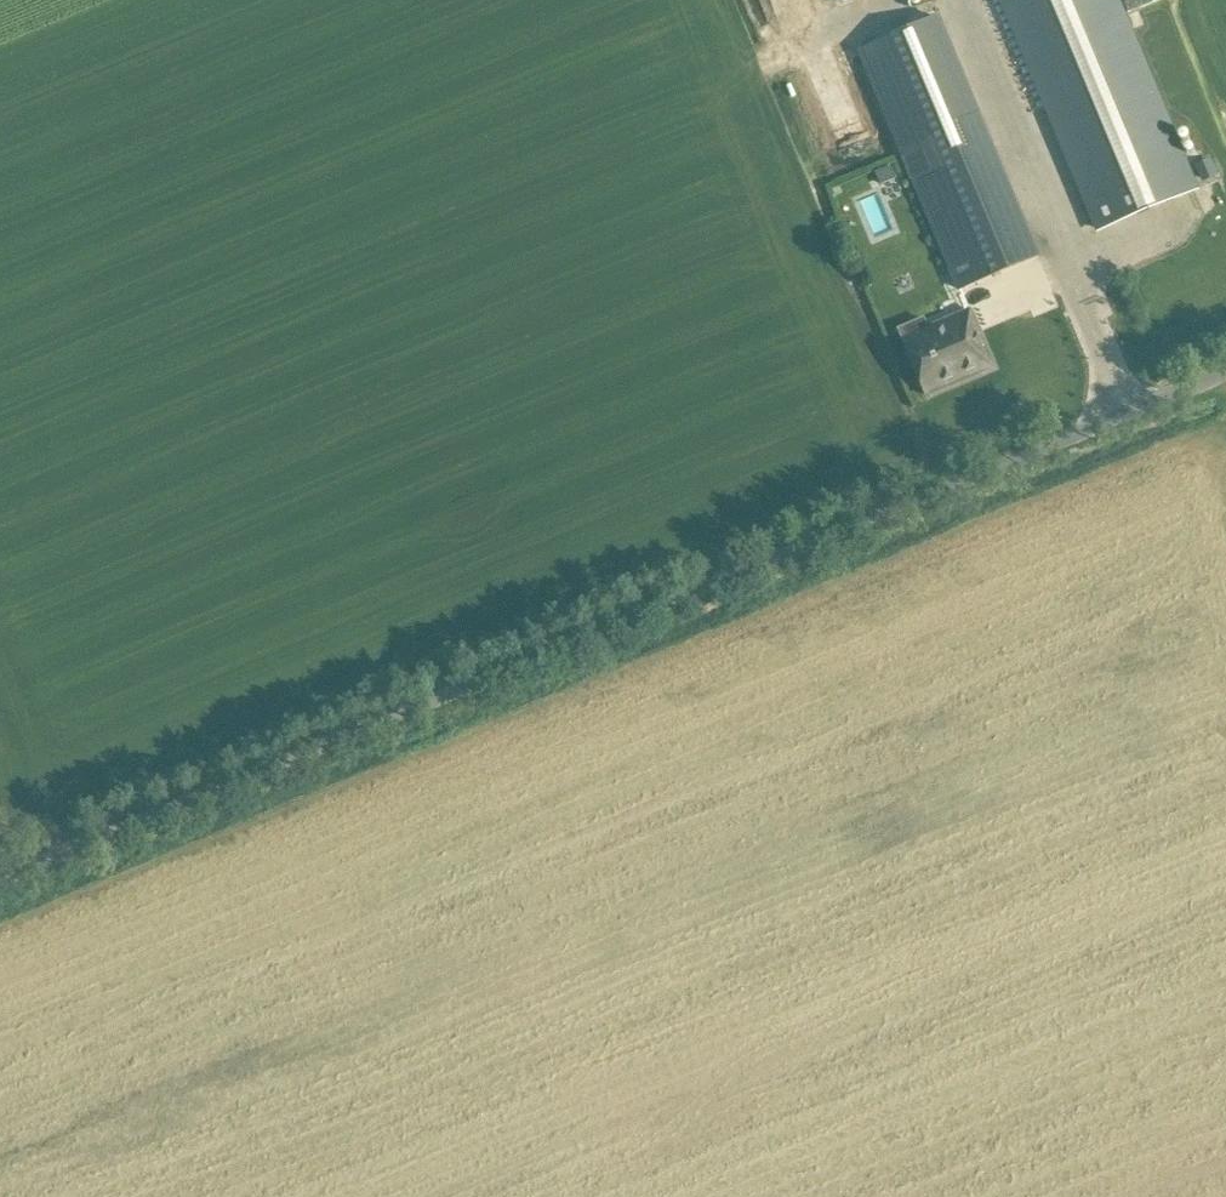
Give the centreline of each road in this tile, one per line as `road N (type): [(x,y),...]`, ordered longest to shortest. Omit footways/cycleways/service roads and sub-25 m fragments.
road 1 (unclassified): [(0,883),(1225,370)]

